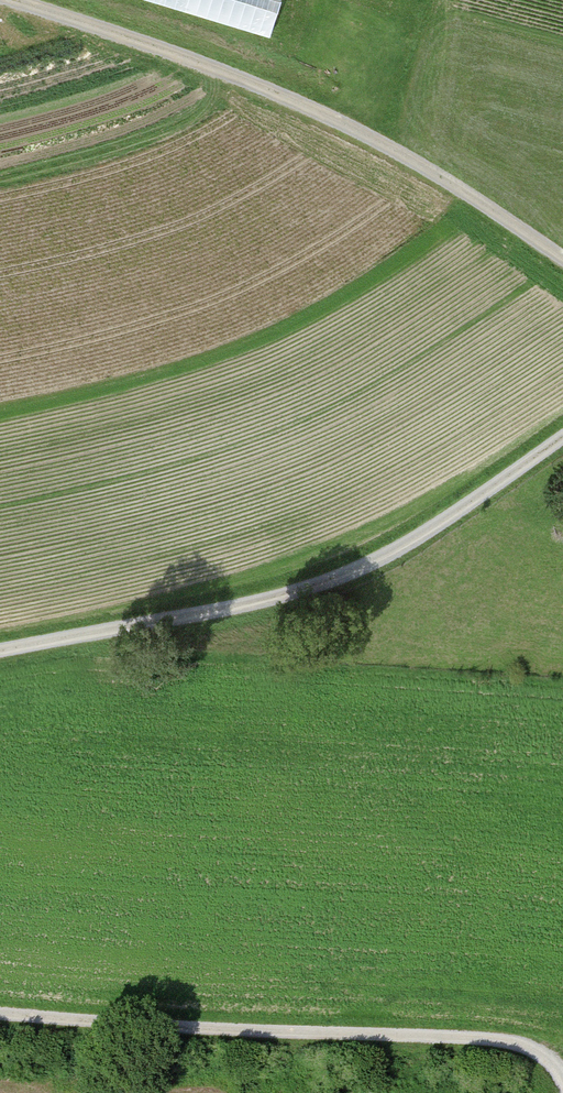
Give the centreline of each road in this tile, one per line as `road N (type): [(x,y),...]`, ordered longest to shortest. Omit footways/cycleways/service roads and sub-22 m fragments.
road 1 (track): [(4,0),(283,99),(383,148),(562,261)]
road 2 (track): [(562,436),(433,531),(310,590),(0,652)]
road 3 (track): [(562,1072),(538,1048),(501,1039),(0,1014)]

